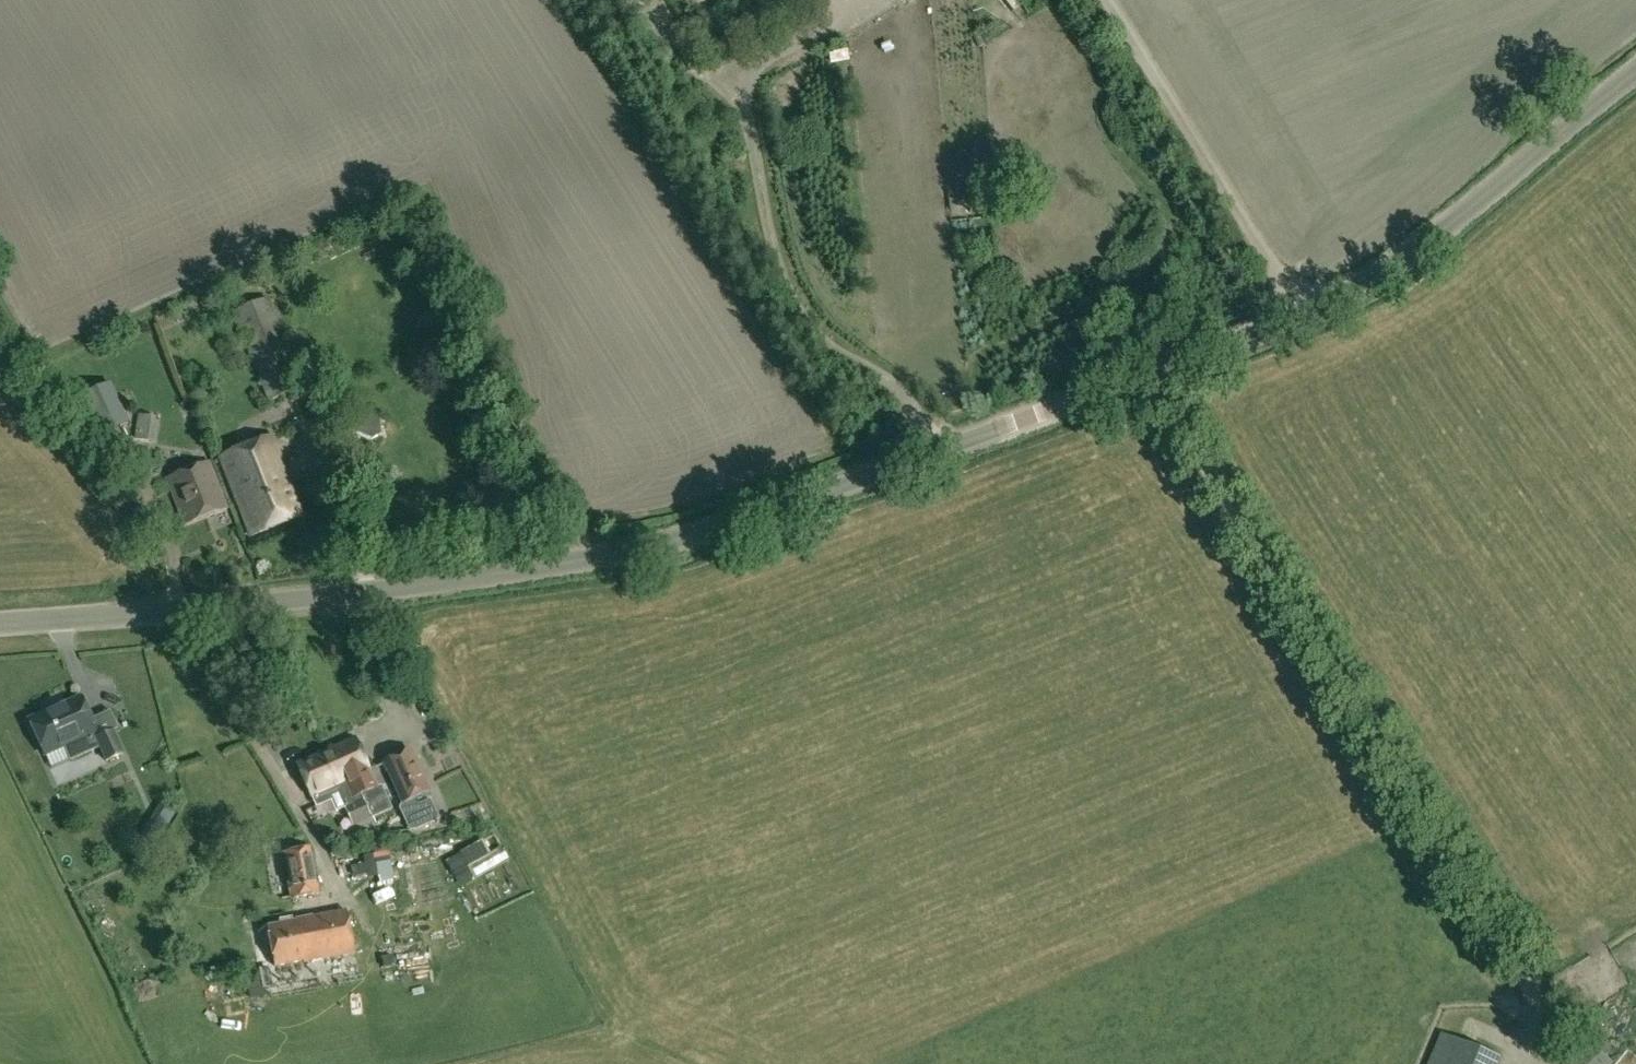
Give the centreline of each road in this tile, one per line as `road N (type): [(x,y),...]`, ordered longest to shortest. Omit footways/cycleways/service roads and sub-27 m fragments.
road 1 (tertiary): [(0,624),(500,573),(664,542),(792,503),(1336,300),(1414,251),(1635,71)]

